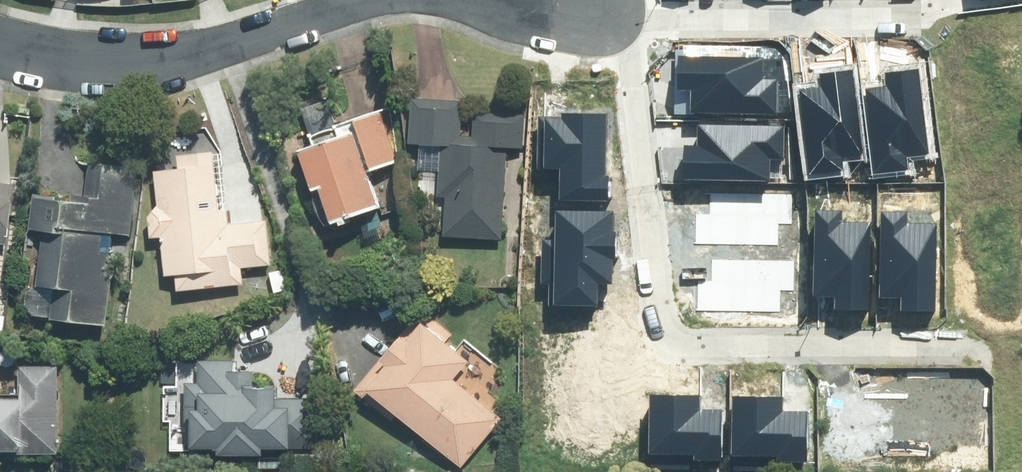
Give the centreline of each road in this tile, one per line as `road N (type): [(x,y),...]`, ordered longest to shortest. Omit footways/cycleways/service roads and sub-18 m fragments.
road 1 (residential): [(963,344),(683,346),(665,333),(654,304),(634,88),(606,13)]
road 2 (residential): [(365,0),(191,59),(134,67),(76,65),(0,47)]
road 3 (residential): [(606,13),(693,21),(914,18)]

